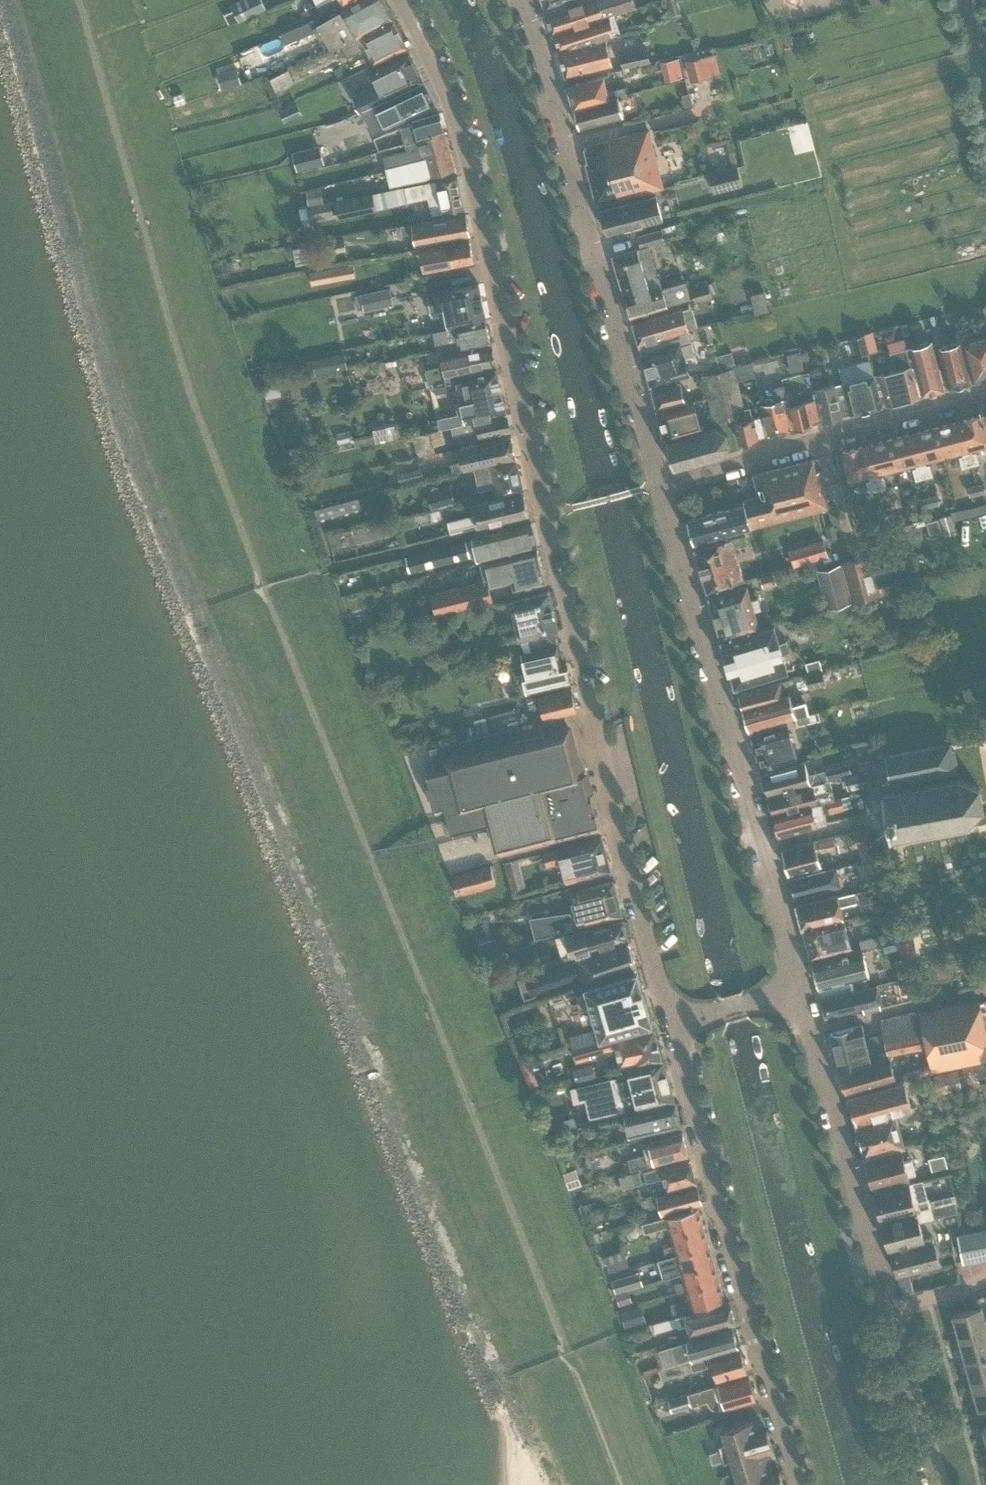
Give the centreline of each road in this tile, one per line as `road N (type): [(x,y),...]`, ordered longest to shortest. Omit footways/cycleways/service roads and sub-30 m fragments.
road 1 (tertiary): [(669,1026),(544,514),(473,179),(450,102),(398,0)]
road 2 (residential): [(801,991),(658,486)]
road 3 (residential): [(939,1484),(801,991)]
road 4 (residential): [(658,486),(522,0)]
road 5 (tertiary): [(800,1484),(669,1026)]
road 6 (residential): [(658,486),(985,397)]
road 7 (residential): [(801,991),(669,1026)]

